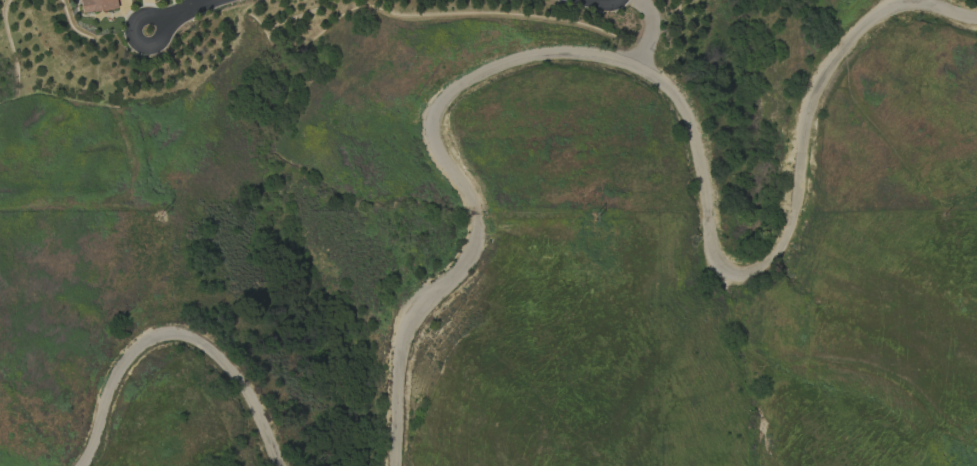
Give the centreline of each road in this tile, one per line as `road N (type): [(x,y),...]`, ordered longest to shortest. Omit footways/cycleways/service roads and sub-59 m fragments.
road 1 (residential): [(394,465),(400,330),(463,265),(474,242),(473,206),(434,127),(448,97),(502,65),(554,52),(584,52),(649,76),(679,101),(697,136),(722,257),(732,273),(754,272),(787,243),(807,103),(835,53),(899,3),(923,2),(976,20)]
road 2 (residential): [(87,465),(114,385),(137,352),(167,337),(208,346),(238,374),(261,404),(284,465)]

